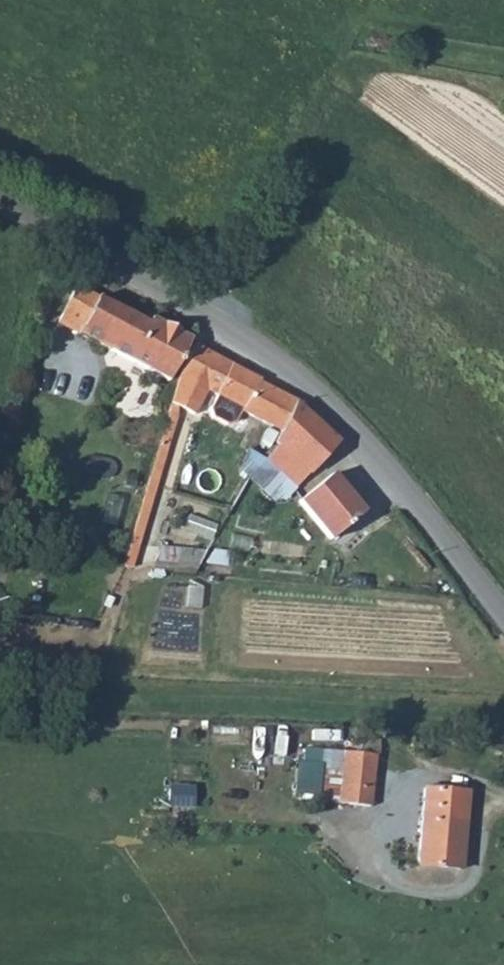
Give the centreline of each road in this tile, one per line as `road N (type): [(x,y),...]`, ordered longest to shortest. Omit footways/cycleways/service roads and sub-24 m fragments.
road 1 (unclassified): [(0,200),(249,345),(346,414),(503,611)]

